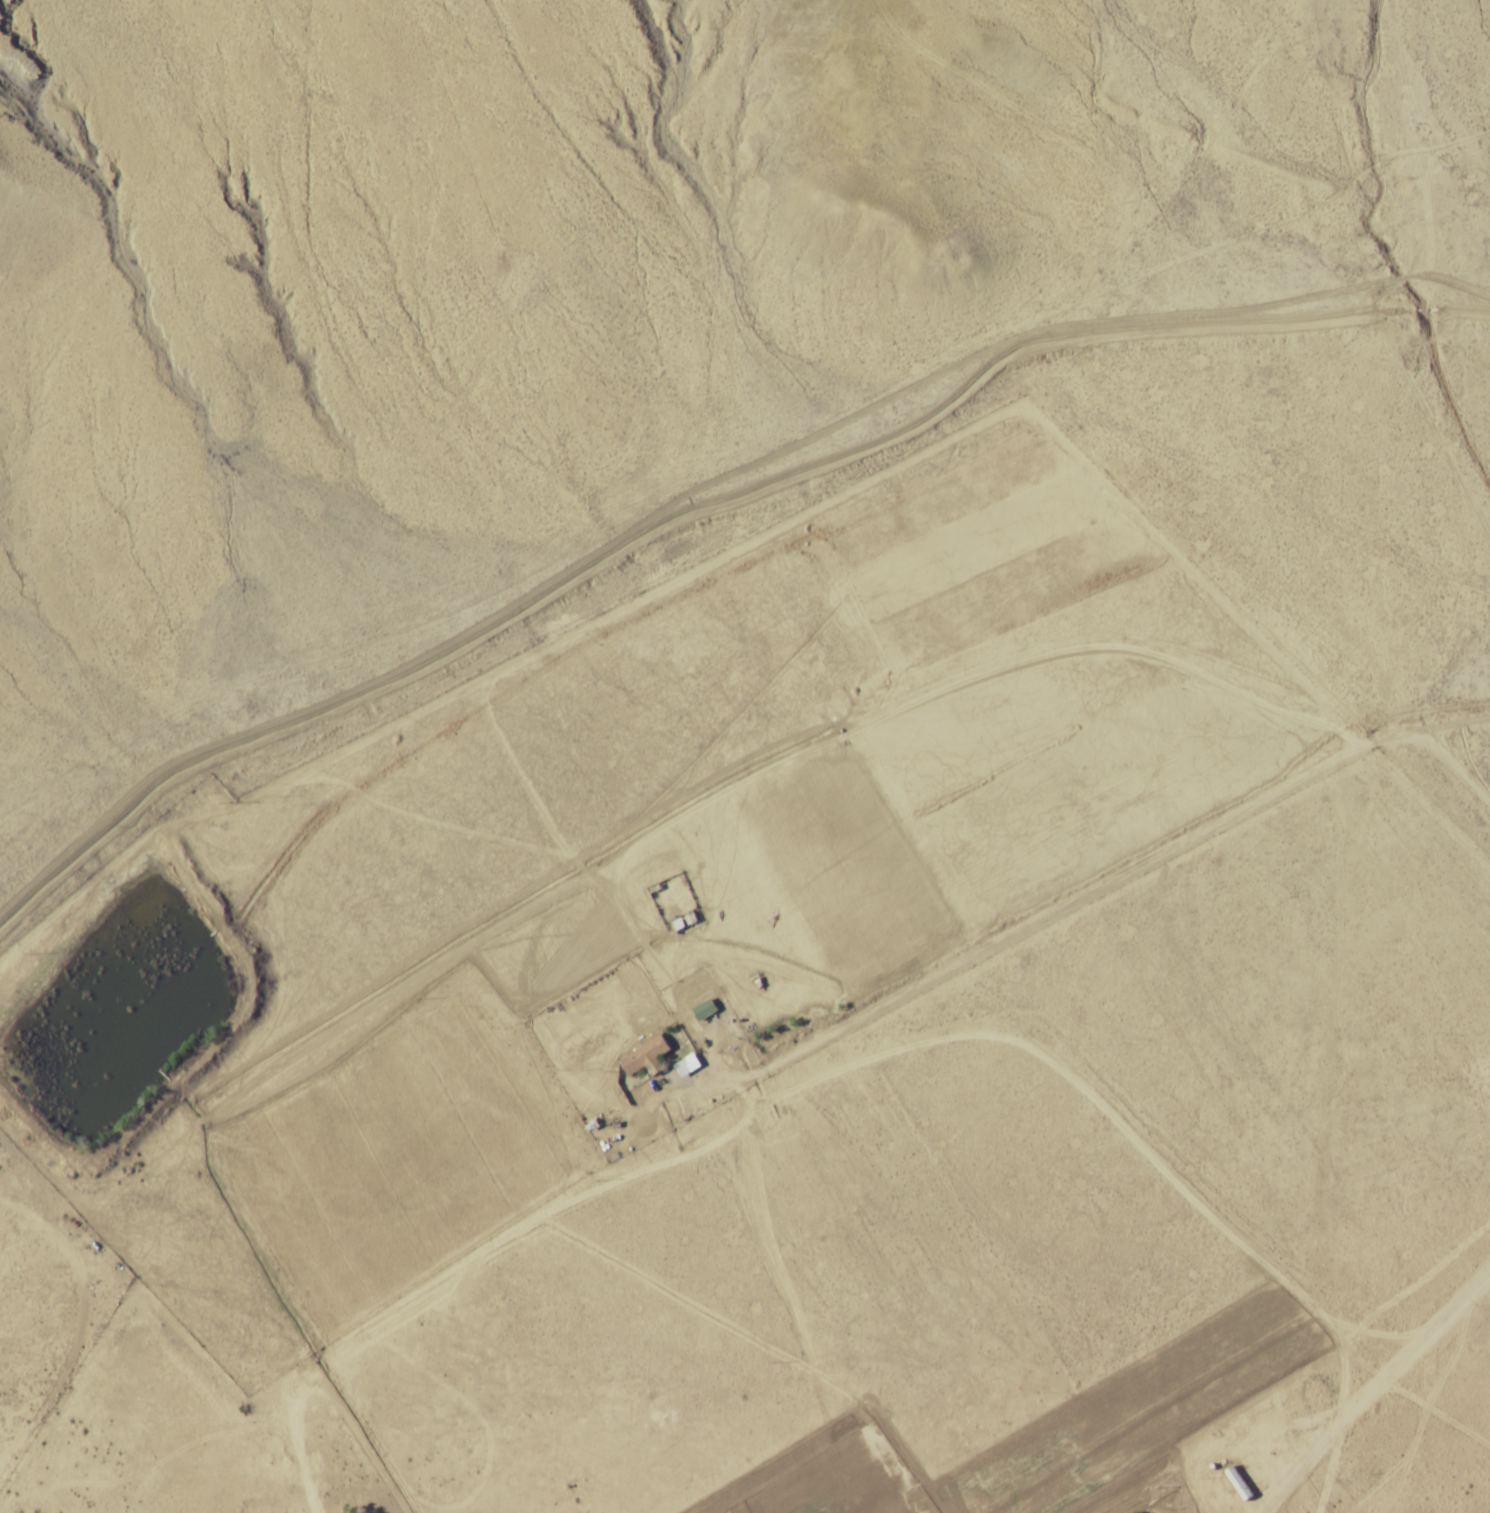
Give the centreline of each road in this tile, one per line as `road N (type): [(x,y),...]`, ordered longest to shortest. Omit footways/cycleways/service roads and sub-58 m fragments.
road 1 (track): [(0,909),(200,728),(448,643),(1013,368),(1166,225),(1308,0)]

